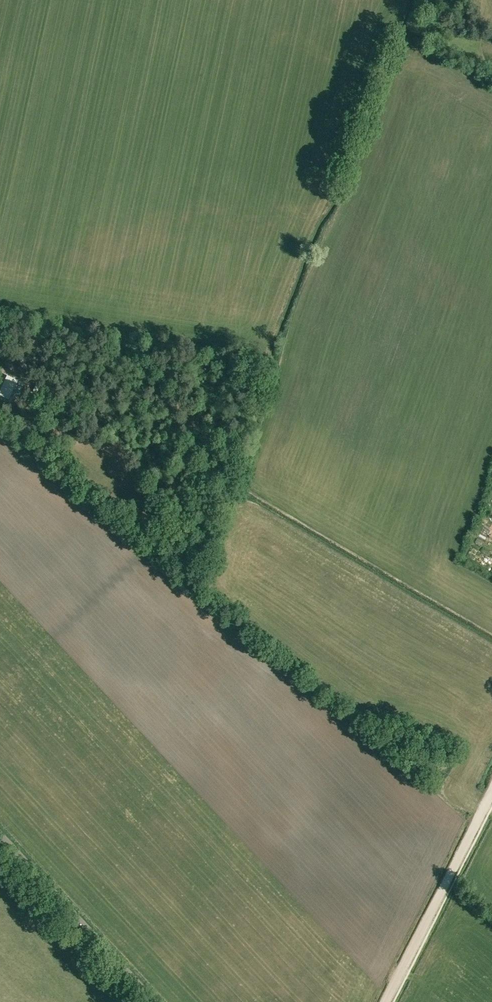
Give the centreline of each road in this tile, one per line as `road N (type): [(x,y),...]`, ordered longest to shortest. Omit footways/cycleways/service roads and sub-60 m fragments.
road 1 (track): [(386,1001),(491,789)]
road 2 (unclassified): [(153,1001),(0,837)]

